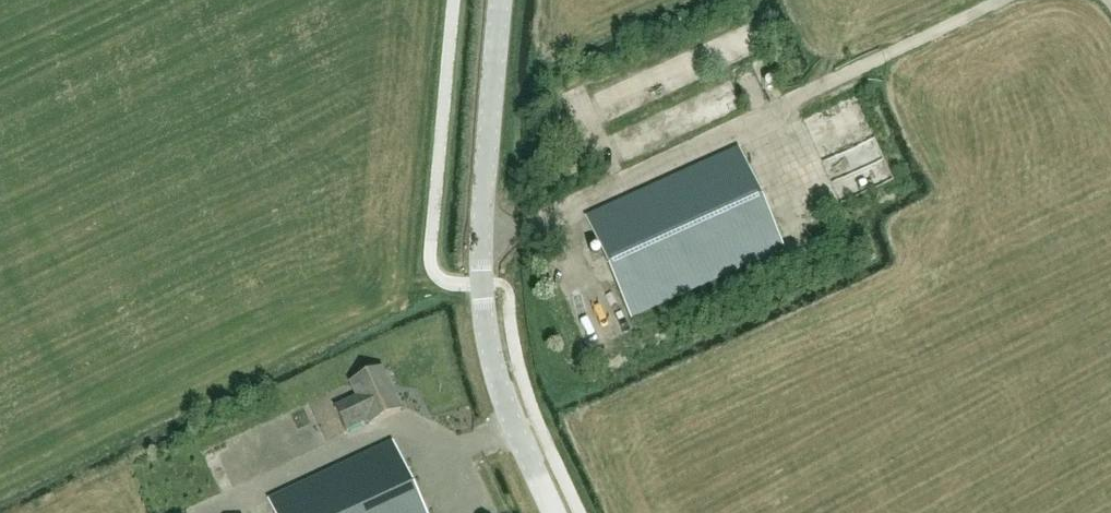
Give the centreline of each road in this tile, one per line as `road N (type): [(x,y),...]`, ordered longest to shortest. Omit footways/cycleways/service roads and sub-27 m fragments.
road 1 (track): [(1002,0),(532,225),(485,222)]
road 2 (tertiary): [(555,512),(511,420),(485,320),(503,0)]

